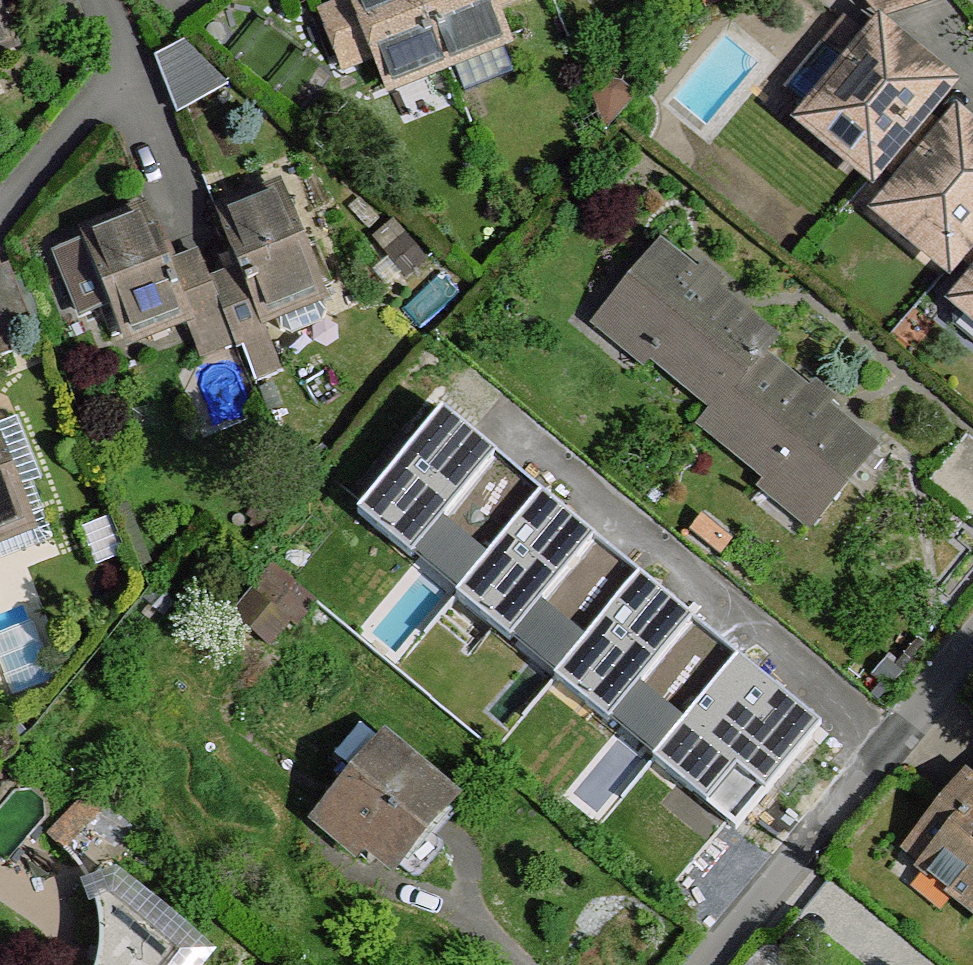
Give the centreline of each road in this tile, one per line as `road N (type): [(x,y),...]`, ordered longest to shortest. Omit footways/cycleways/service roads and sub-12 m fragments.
road 1 (residential): [(972,630),(696,964)]

